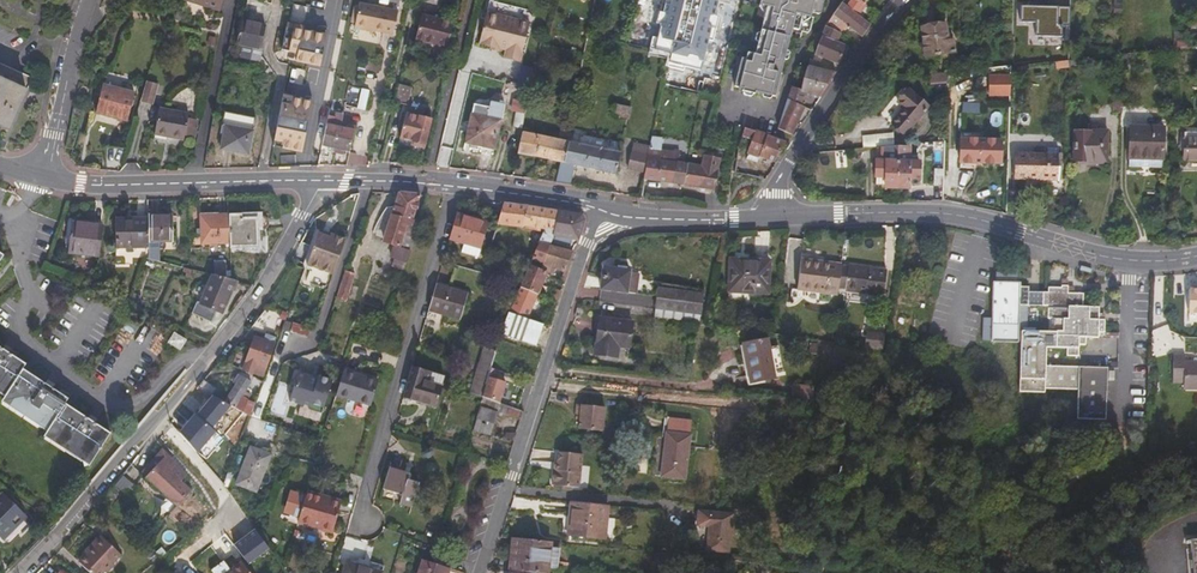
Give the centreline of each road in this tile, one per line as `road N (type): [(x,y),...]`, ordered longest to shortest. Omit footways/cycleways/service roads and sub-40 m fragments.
road 1 (residential): [(322,181),(245,314),(20,572)]
road 2 (residential): [(1196,259),(1122,262),(931,213),(775,215)]
road 3 (residential): [(600,209),(478,572)]
road 4 (tertiary): [(322,181),(42,179)]
road 5 (tertiary): [(600,209),(426,183),(322,181)]
road 6 (tertiary): [(775,215),(780,181),(797,151),(903,0)]
road 7 (residential): [(84,0),(42,179)]
road 8 (tertiary): [(775,215),(665,219),(600,209)]

